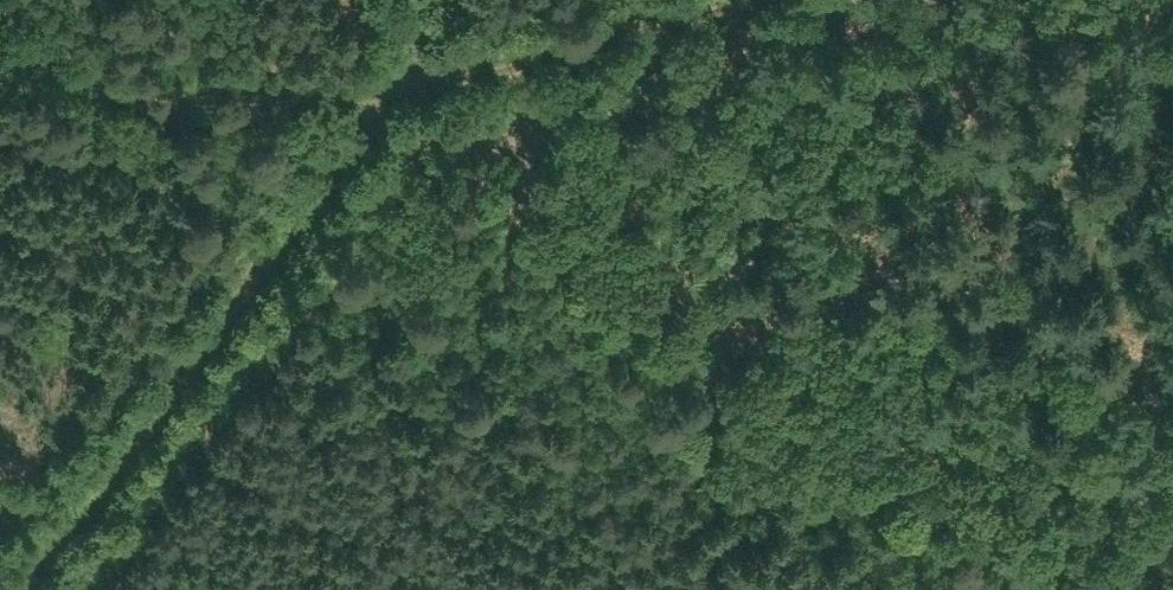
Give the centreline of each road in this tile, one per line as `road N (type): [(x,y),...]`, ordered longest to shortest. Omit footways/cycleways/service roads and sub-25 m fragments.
road 1 (track): [(854,0),(1172,562)]
road 2 (track): [(400,85),(20,589)]
road 3 (track): [(0,29),(133,90),(222,106),(400,85)]
road 4 (track): [(733,0),(400,85)]

